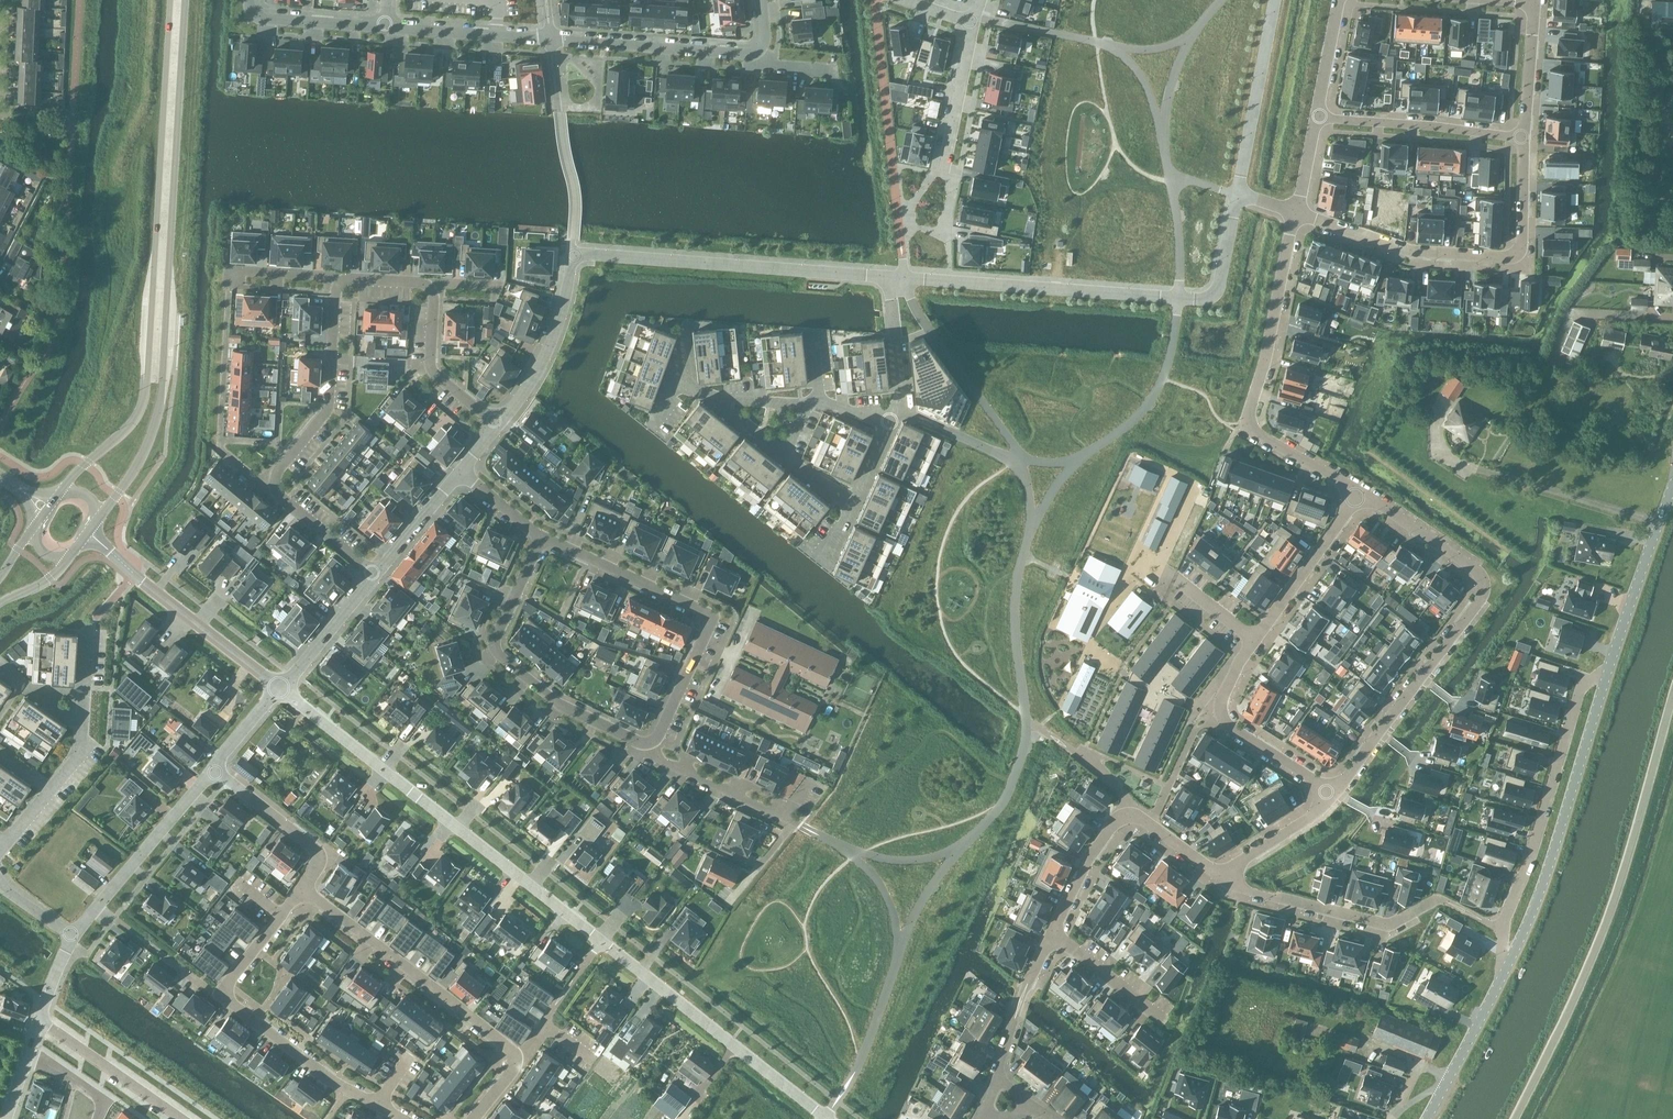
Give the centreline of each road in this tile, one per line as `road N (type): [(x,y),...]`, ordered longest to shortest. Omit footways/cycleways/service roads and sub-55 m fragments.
road 1 (residential): [(826,1118),(280,689)]
road 2 (secondary): [(96,523),(139,467),(162,401),(186,0)]
road 3 (secondary): [(170,0),(143,406),(61,493)]
road 4 (residential): [(499,426),(557,330),(573,256),(891,278)]
road 5 (residential): [(430,287),(352,277),(338,284),(330,408),(277,481),(282,496),(375,574)]
road 6 (unclassified): [(1516,1118),(1625,872),(1672,702)]
road 7 (residential): [(891,278),(1220,303),(1239,198)]
road 8 (residential): [(1333,792),(1481,590),(1475,573),(1358,498)]
road 9 (residential): [(382,23),(759,51)]
road 10 (residential): [(399,1118),(331,1081),(226,1000),(229,980),(302,888)]
road 11 (residential): [(1358,498),(1253,428),(1296,217)]
road 12 (residential): [(542,539),(707,615),(709,627),(651,744)]
road 13 (unclassified): [(1503,977),(1552,859),(1608,673)]
road 14 (residential): [(651,744),(558,704),(495,650),(542,539)]
road 15 (residential): [(1219,876),(1387,925),(1439,898),(1500,928)]
road 16 (residential): [(1608,673),(1580,688),(1500,928)]
road 17 (residential): [(302,888),(504,1043),(513,1068)]
road 18 (residential): [(1054,937),(1119,819),(1142,820),(1219,876)]
road 19 (residential): [(87,629),(81,750),(0,849)]
road 20 (residential): [(1296,217),(1412,252),(1510,258),(1521,251)]
road 21 (residential): [(1259,642),(1210,710),(1333,792)]
road 22 (residential): [(77,936),(215,768)]
road 23 (residential): [(1526,134),(1315,119)]
road 24 (residential): [(1239,198),(1275,0)]
road 25 (unclassified): [(1608,673),(1672,491)]
road 26 (residential): [(280,689),(132,576)]
road 27 (residential): [(802,826),(660,760),(651,744)]
road 28 (residential): [(1358,498),(1259,642)]
road 29 (residential): [(39,1020),(182,1118)]
road 30 (residential): [(302,888),(318,864),(315,848),(215,768)]
road 31 (residential): [(499,426),(432,370),(430,287)]
road 32 (unclassified): [(1427,1118),(1503,977)]
road 33 (residential): [(977,19),(944,169)]
road 34 (residential): [(280,689),(375,574)]
road 35 (residential): [(891,278),(900,399),(890,421)]
road 36 (residential): [(1219,876),(1305,821),(1333,792)]
road 37 (residential): [(250,0),(258,13),(382,23)]
road 38 (residential): [(1054,937),(1162,1017)]
road 39 (residential): [(1534,1),(1526,134)]
road 40 (residential): [(375,574),(460,473)]
road 41 (residential): [(1315,119),(1338,0)]

